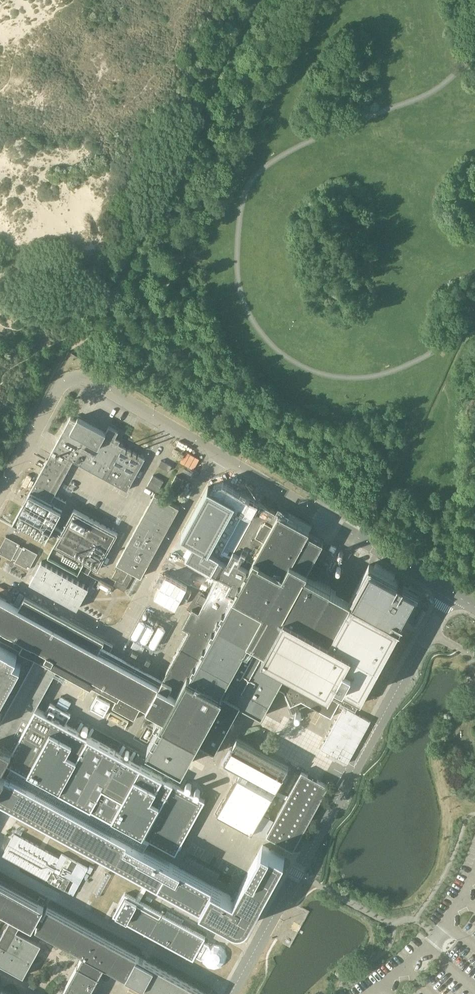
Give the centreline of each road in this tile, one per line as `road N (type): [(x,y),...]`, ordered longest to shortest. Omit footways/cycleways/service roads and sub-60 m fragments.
road 1 (residential): [(474,305),(465,327),(421,358),(340,377),(295,362),(263,335),(243,299),(237,256),(243,201),(268,163),(332,128),(423,97),(474,53)]
road 2 (track): [(383,490),(465,327)]

